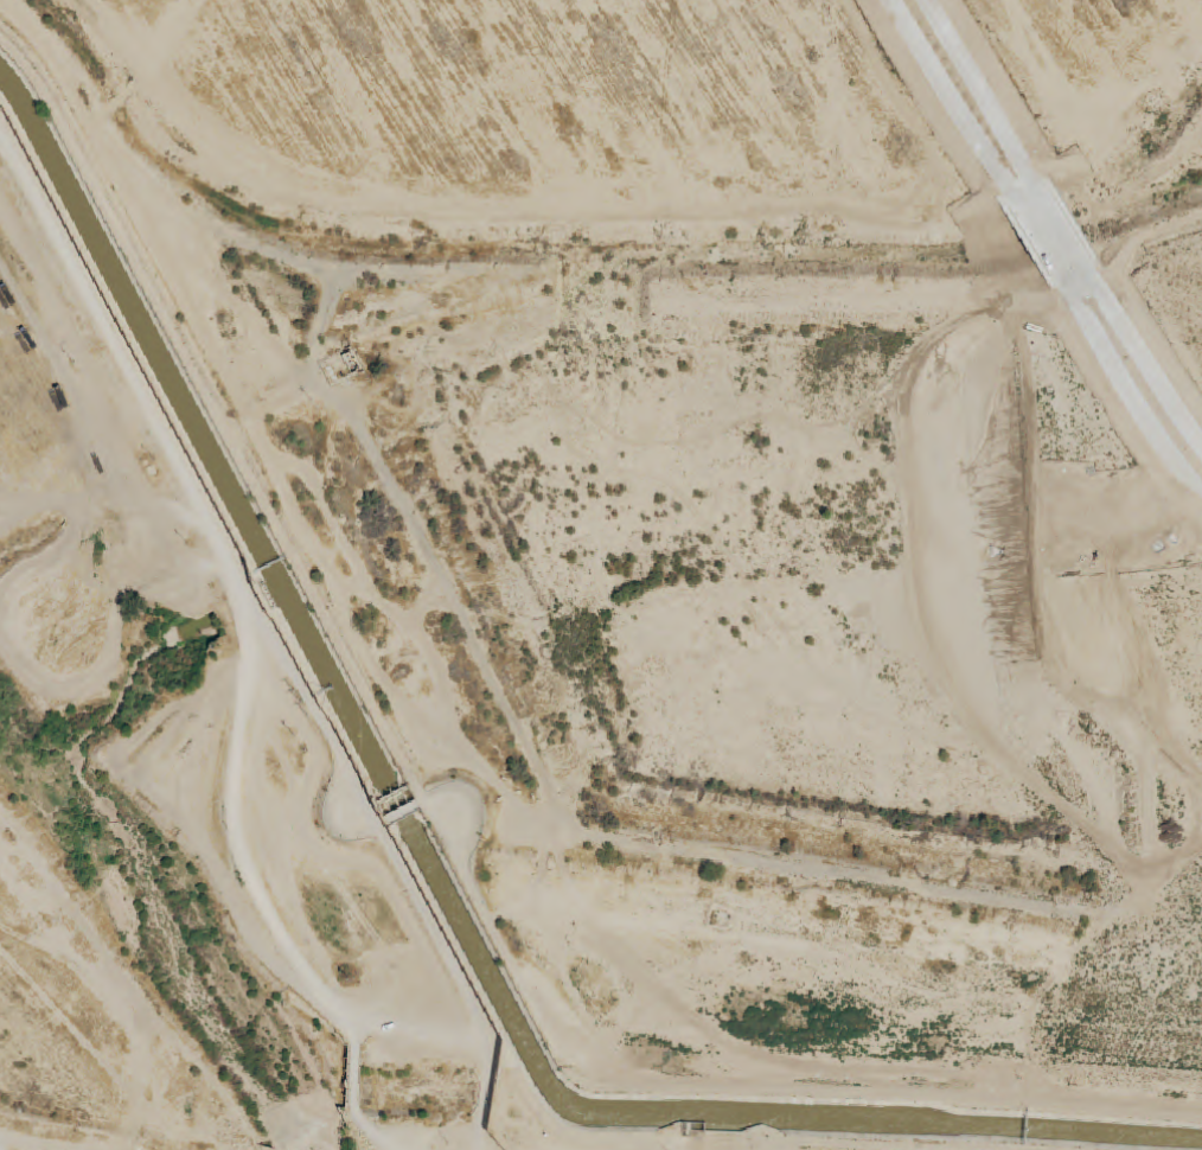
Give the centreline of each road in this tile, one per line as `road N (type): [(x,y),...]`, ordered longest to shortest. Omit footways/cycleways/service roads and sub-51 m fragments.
road 1 (residential): [(892,0),(1041,245)]
road 2 (residential): [(1049,258),(1162,446),(1201,496)]
road 3 (residential): [(1063,235),(929,0)]
road 4 (residential): [(1201,451),(1072,248)]

